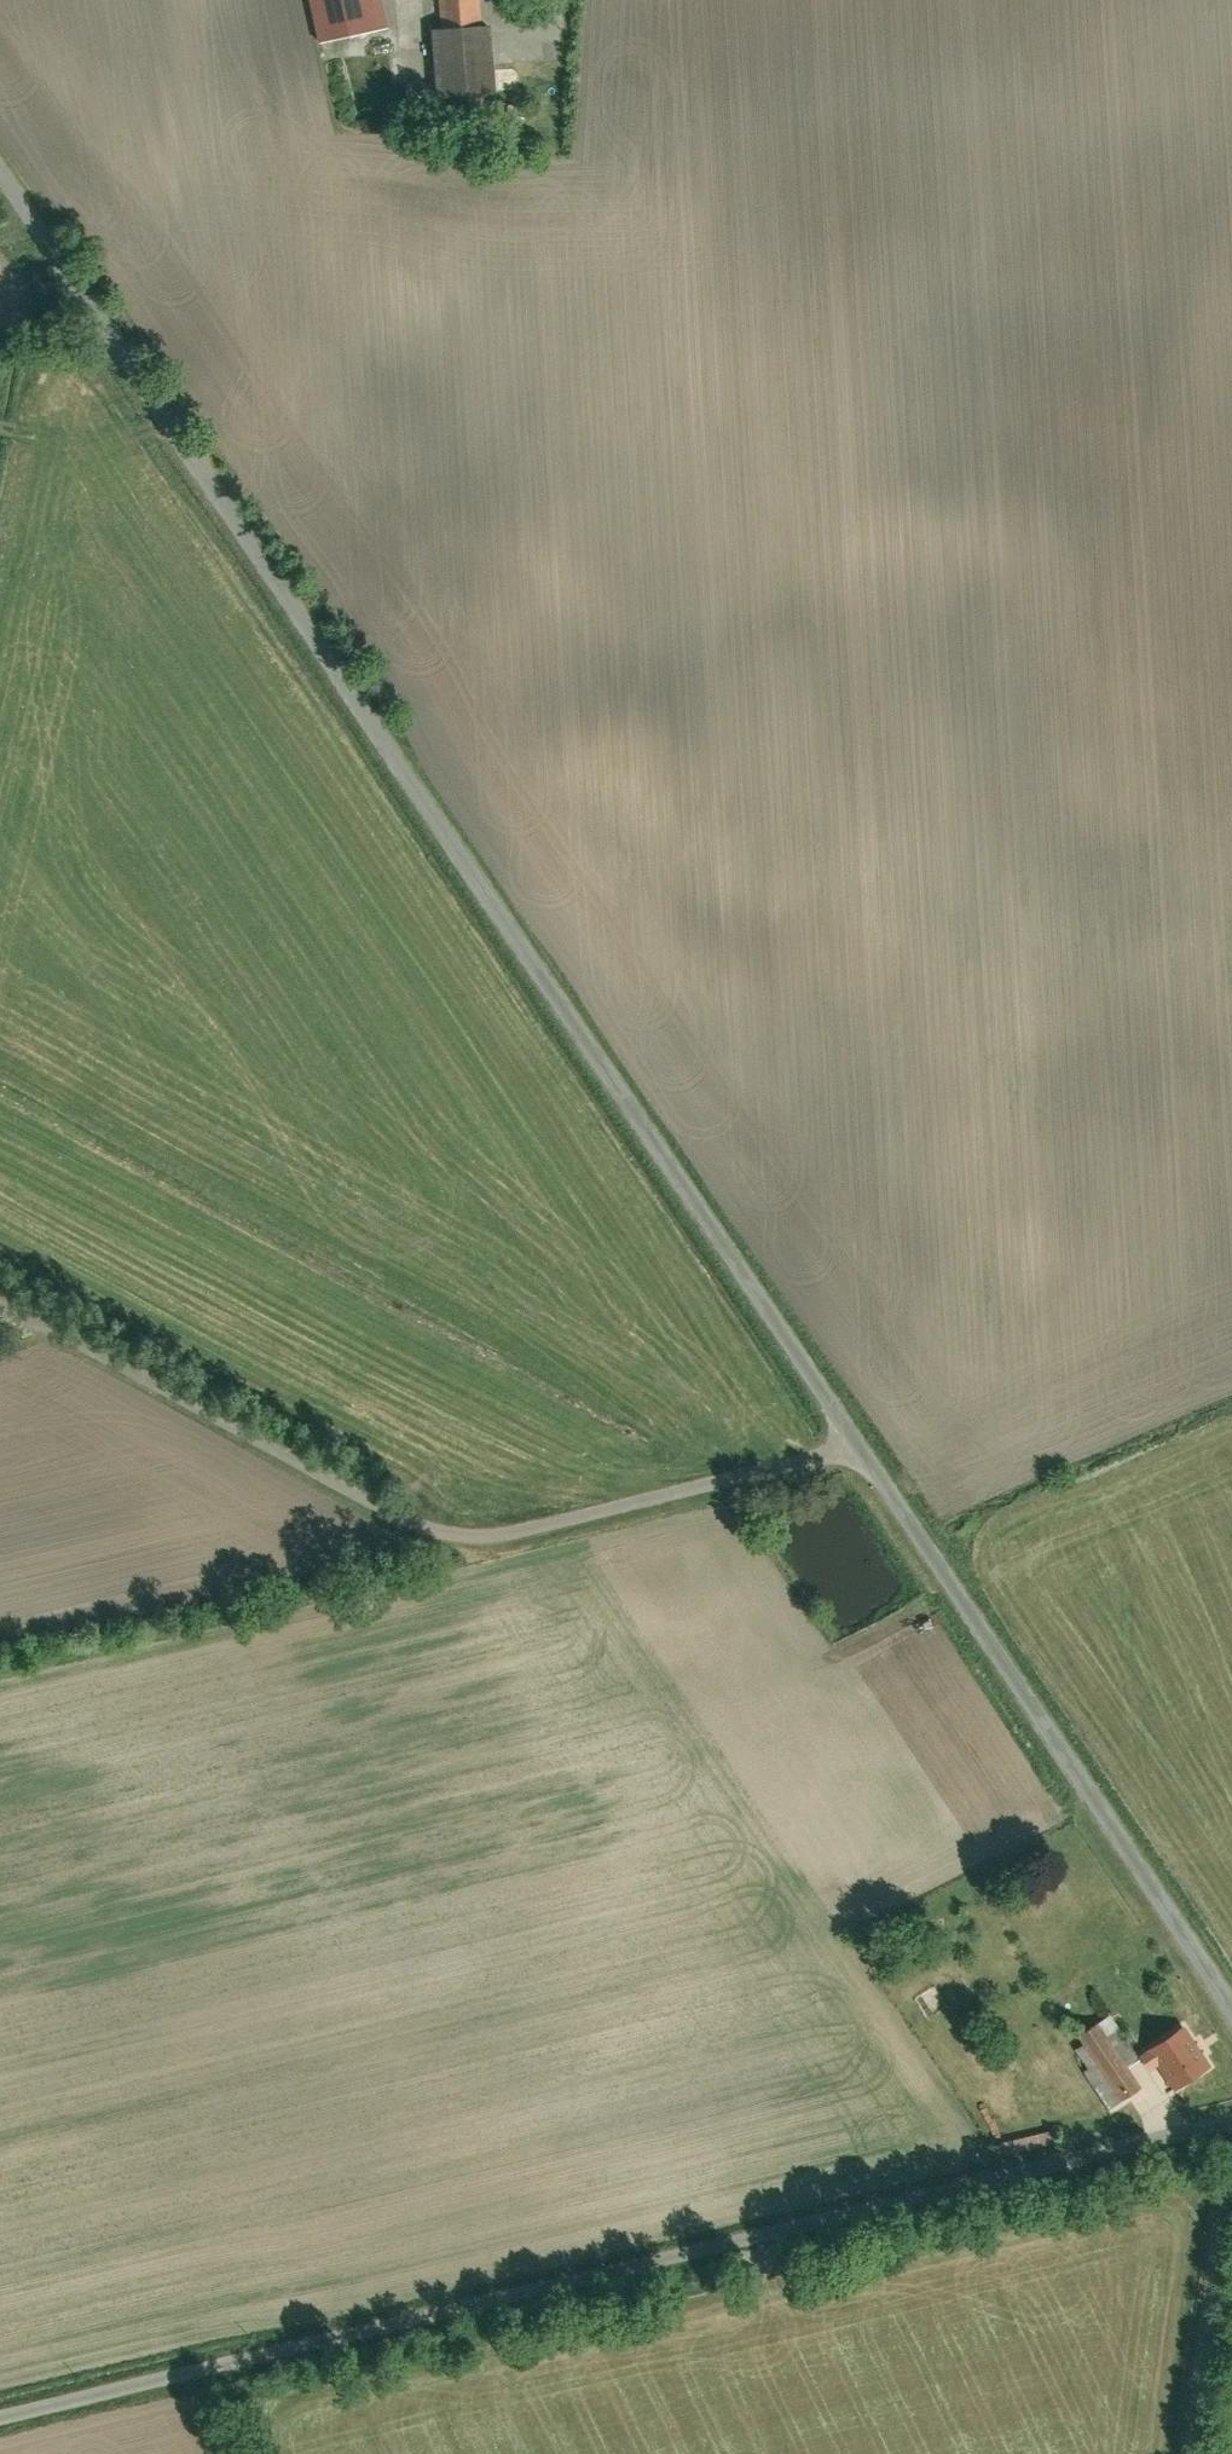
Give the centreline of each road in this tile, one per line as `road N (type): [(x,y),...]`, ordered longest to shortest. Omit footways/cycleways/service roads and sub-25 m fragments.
road 1 (unclassified): [(0,168),(1231,2011)]
road 2 (unclassified): [(0,2411),(1231,2126)]

